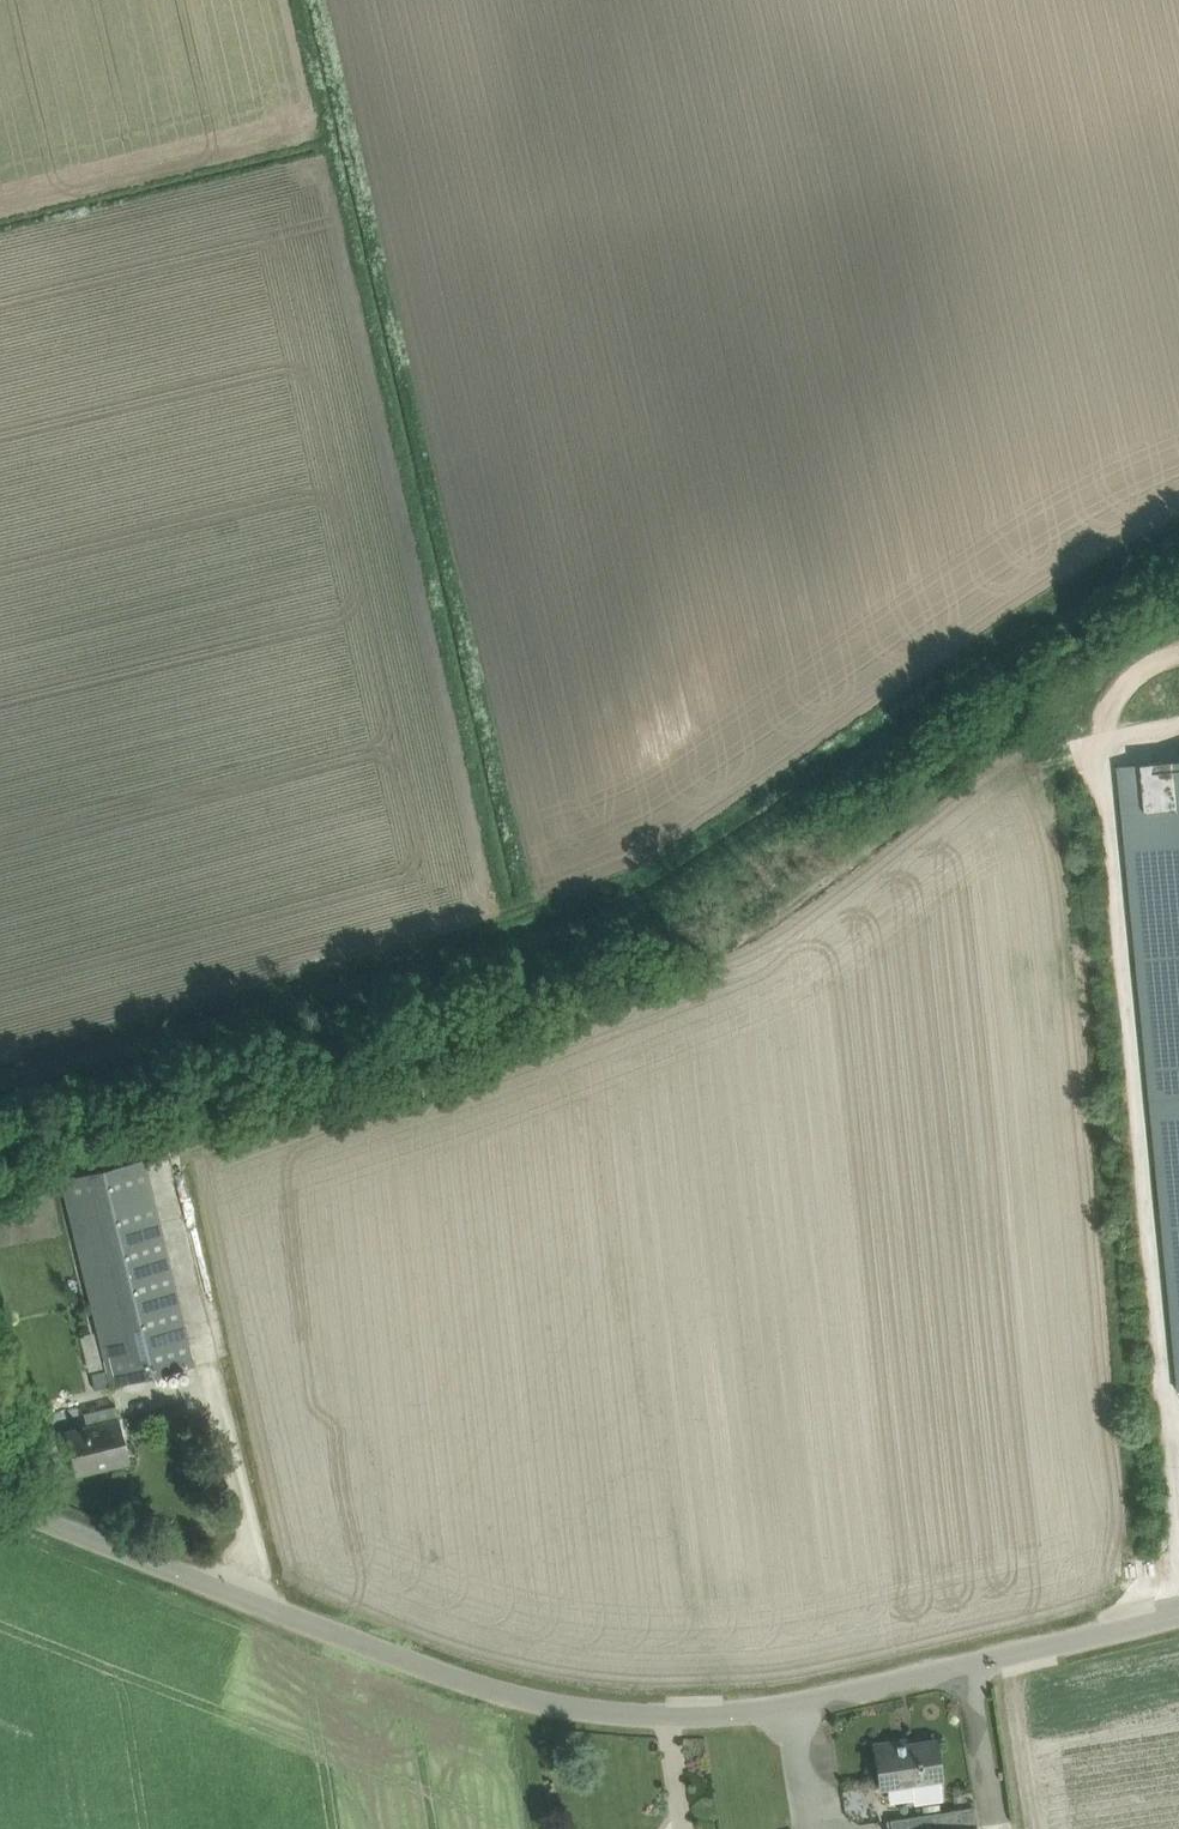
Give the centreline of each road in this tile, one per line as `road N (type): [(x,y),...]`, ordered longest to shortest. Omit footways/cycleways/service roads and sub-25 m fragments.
road 1 (unclassified): [(1178,1614),(834,1699),(700,1715),(625,1712),(553,1703),(395,1655),(0,1496)]

